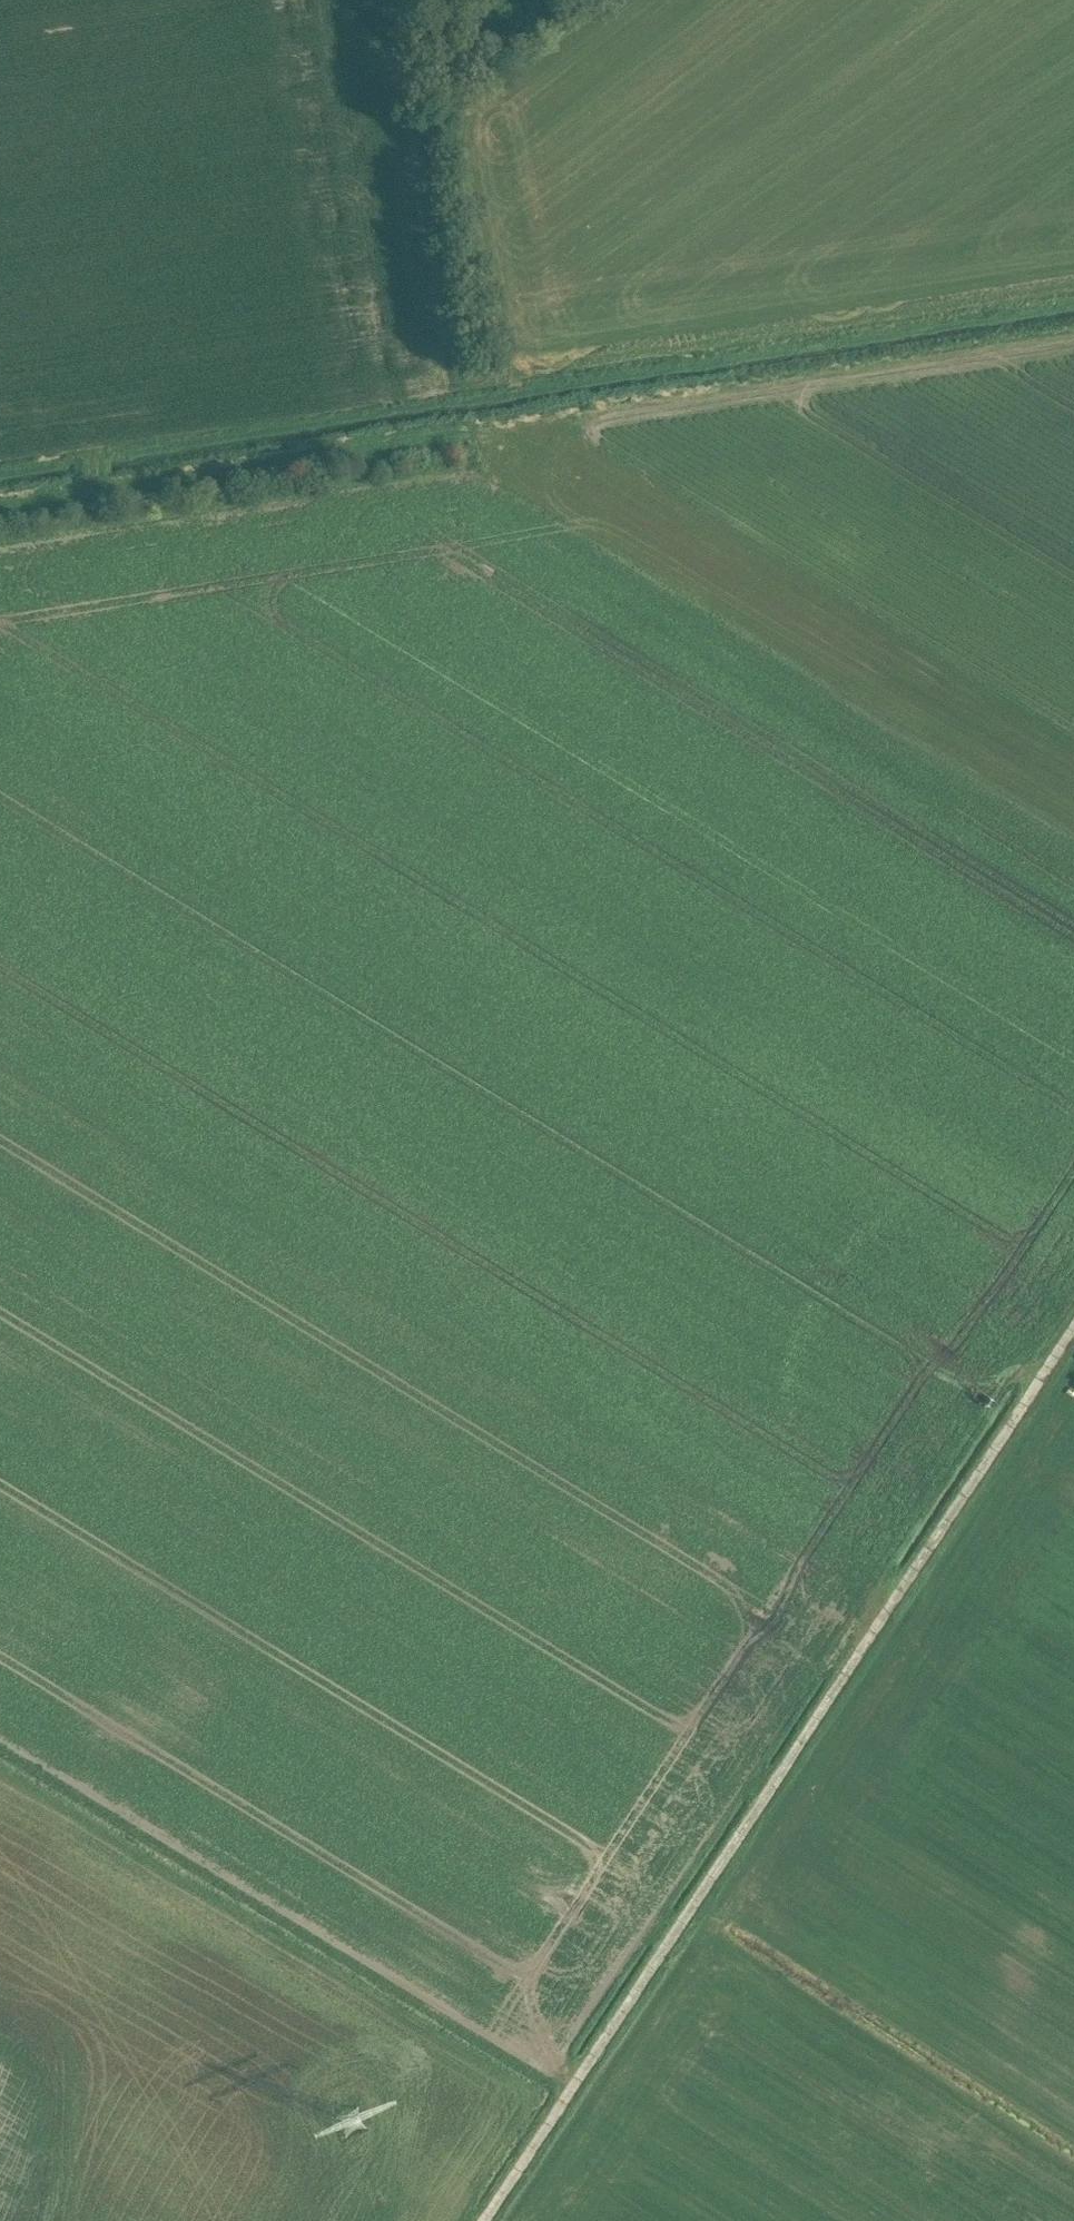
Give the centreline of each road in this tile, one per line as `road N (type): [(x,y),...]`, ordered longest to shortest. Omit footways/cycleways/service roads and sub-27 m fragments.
road 1 (track): [(1073,1307),(487,2220)]
road 2 (track): [(429,399),(0,470)]

